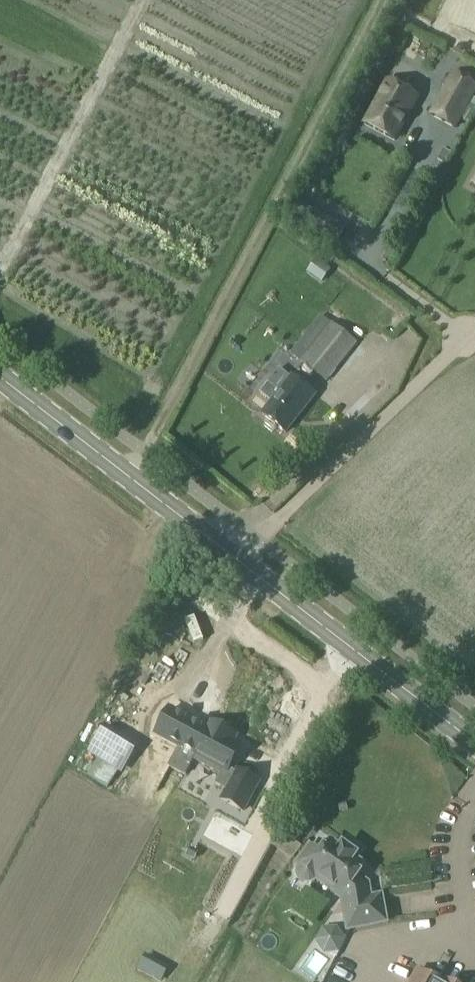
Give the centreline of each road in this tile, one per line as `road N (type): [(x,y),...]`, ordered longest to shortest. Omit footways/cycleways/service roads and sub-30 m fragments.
road 1 (secondary): [(474,744),(0,376)]

